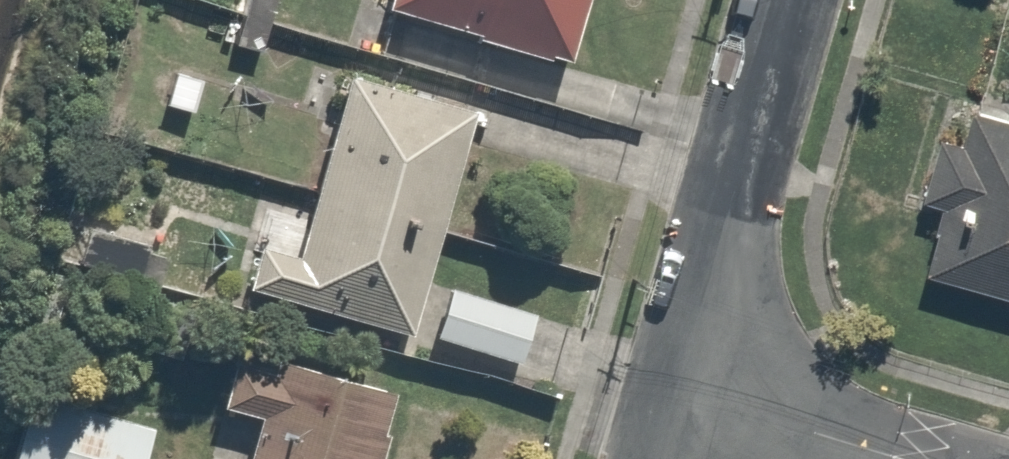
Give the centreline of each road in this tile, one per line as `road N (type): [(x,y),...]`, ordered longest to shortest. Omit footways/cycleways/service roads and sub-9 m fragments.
road 1 (residential): [(790,0),(677,390)]
road 2 (residential): [(677,390),(899,458)]

